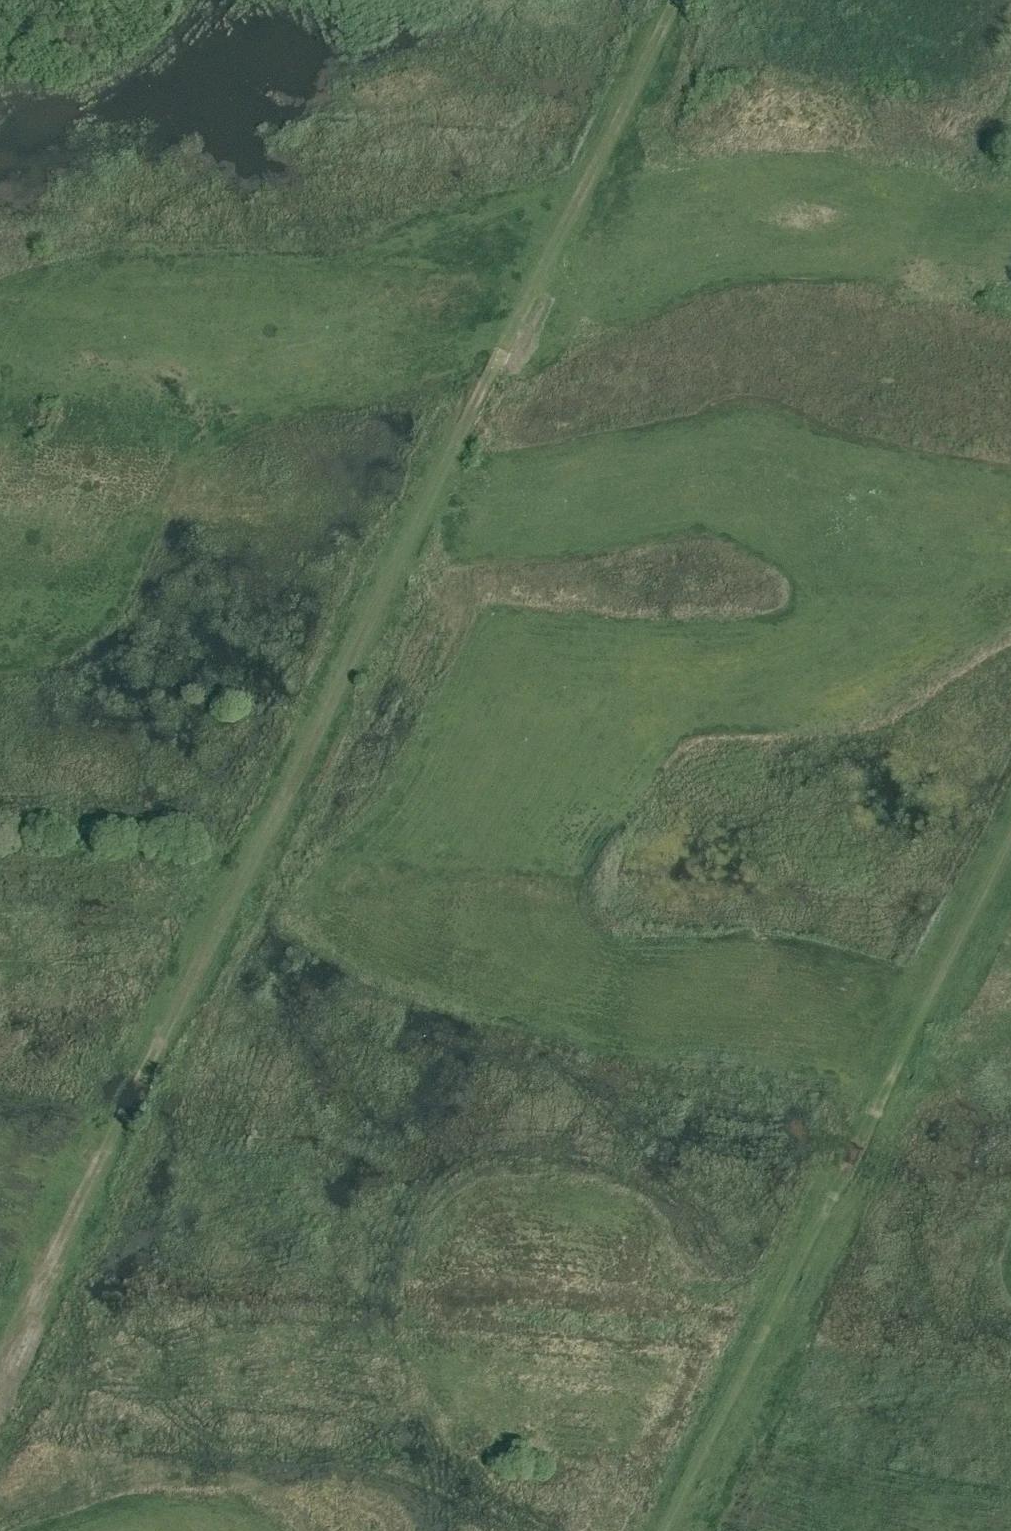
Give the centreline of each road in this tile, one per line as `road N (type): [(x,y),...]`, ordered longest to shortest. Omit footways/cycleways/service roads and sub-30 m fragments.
road 1 (track): [(682,0),(0,1381)]
road 2 (track): [(1010,870),(678,1530)]

